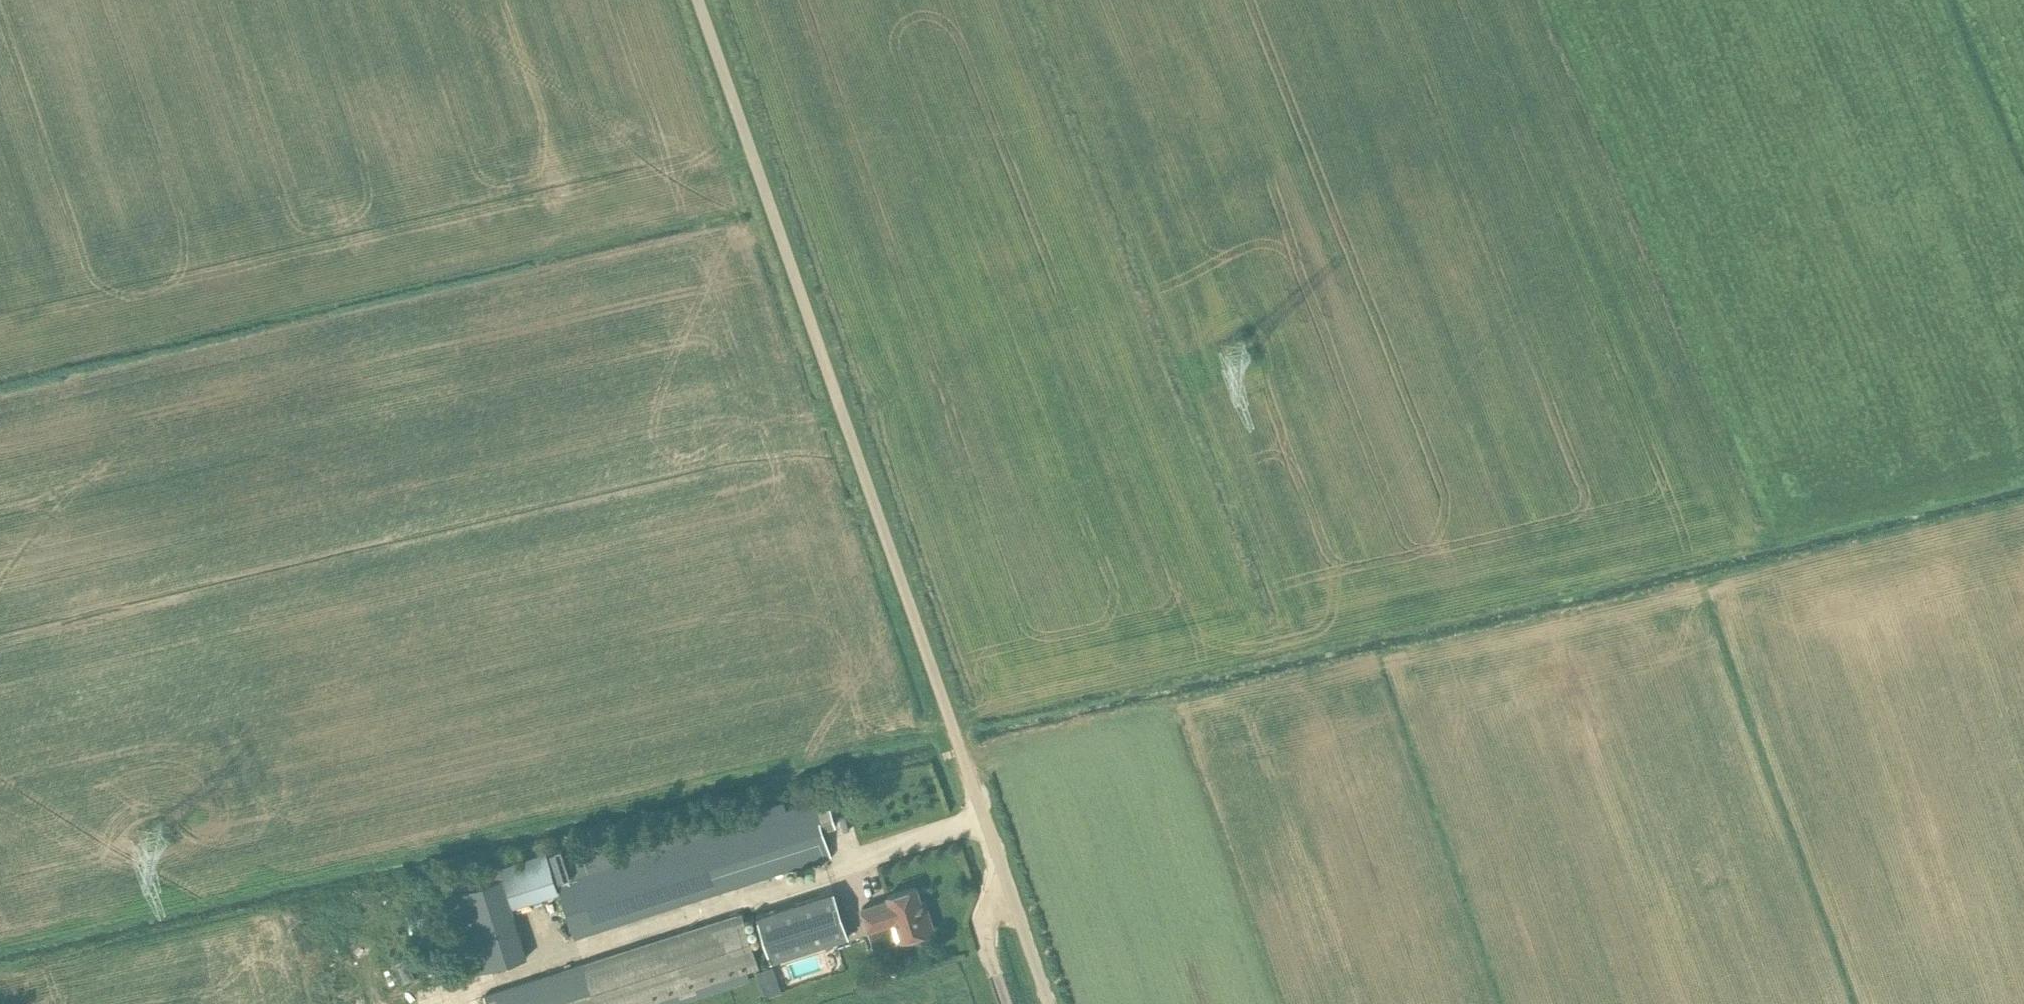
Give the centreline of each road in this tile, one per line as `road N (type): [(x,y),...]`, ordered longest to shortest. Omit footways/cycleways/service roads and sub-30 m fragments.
road 1 (unclassified): [(1048,1003),(700,0)]

